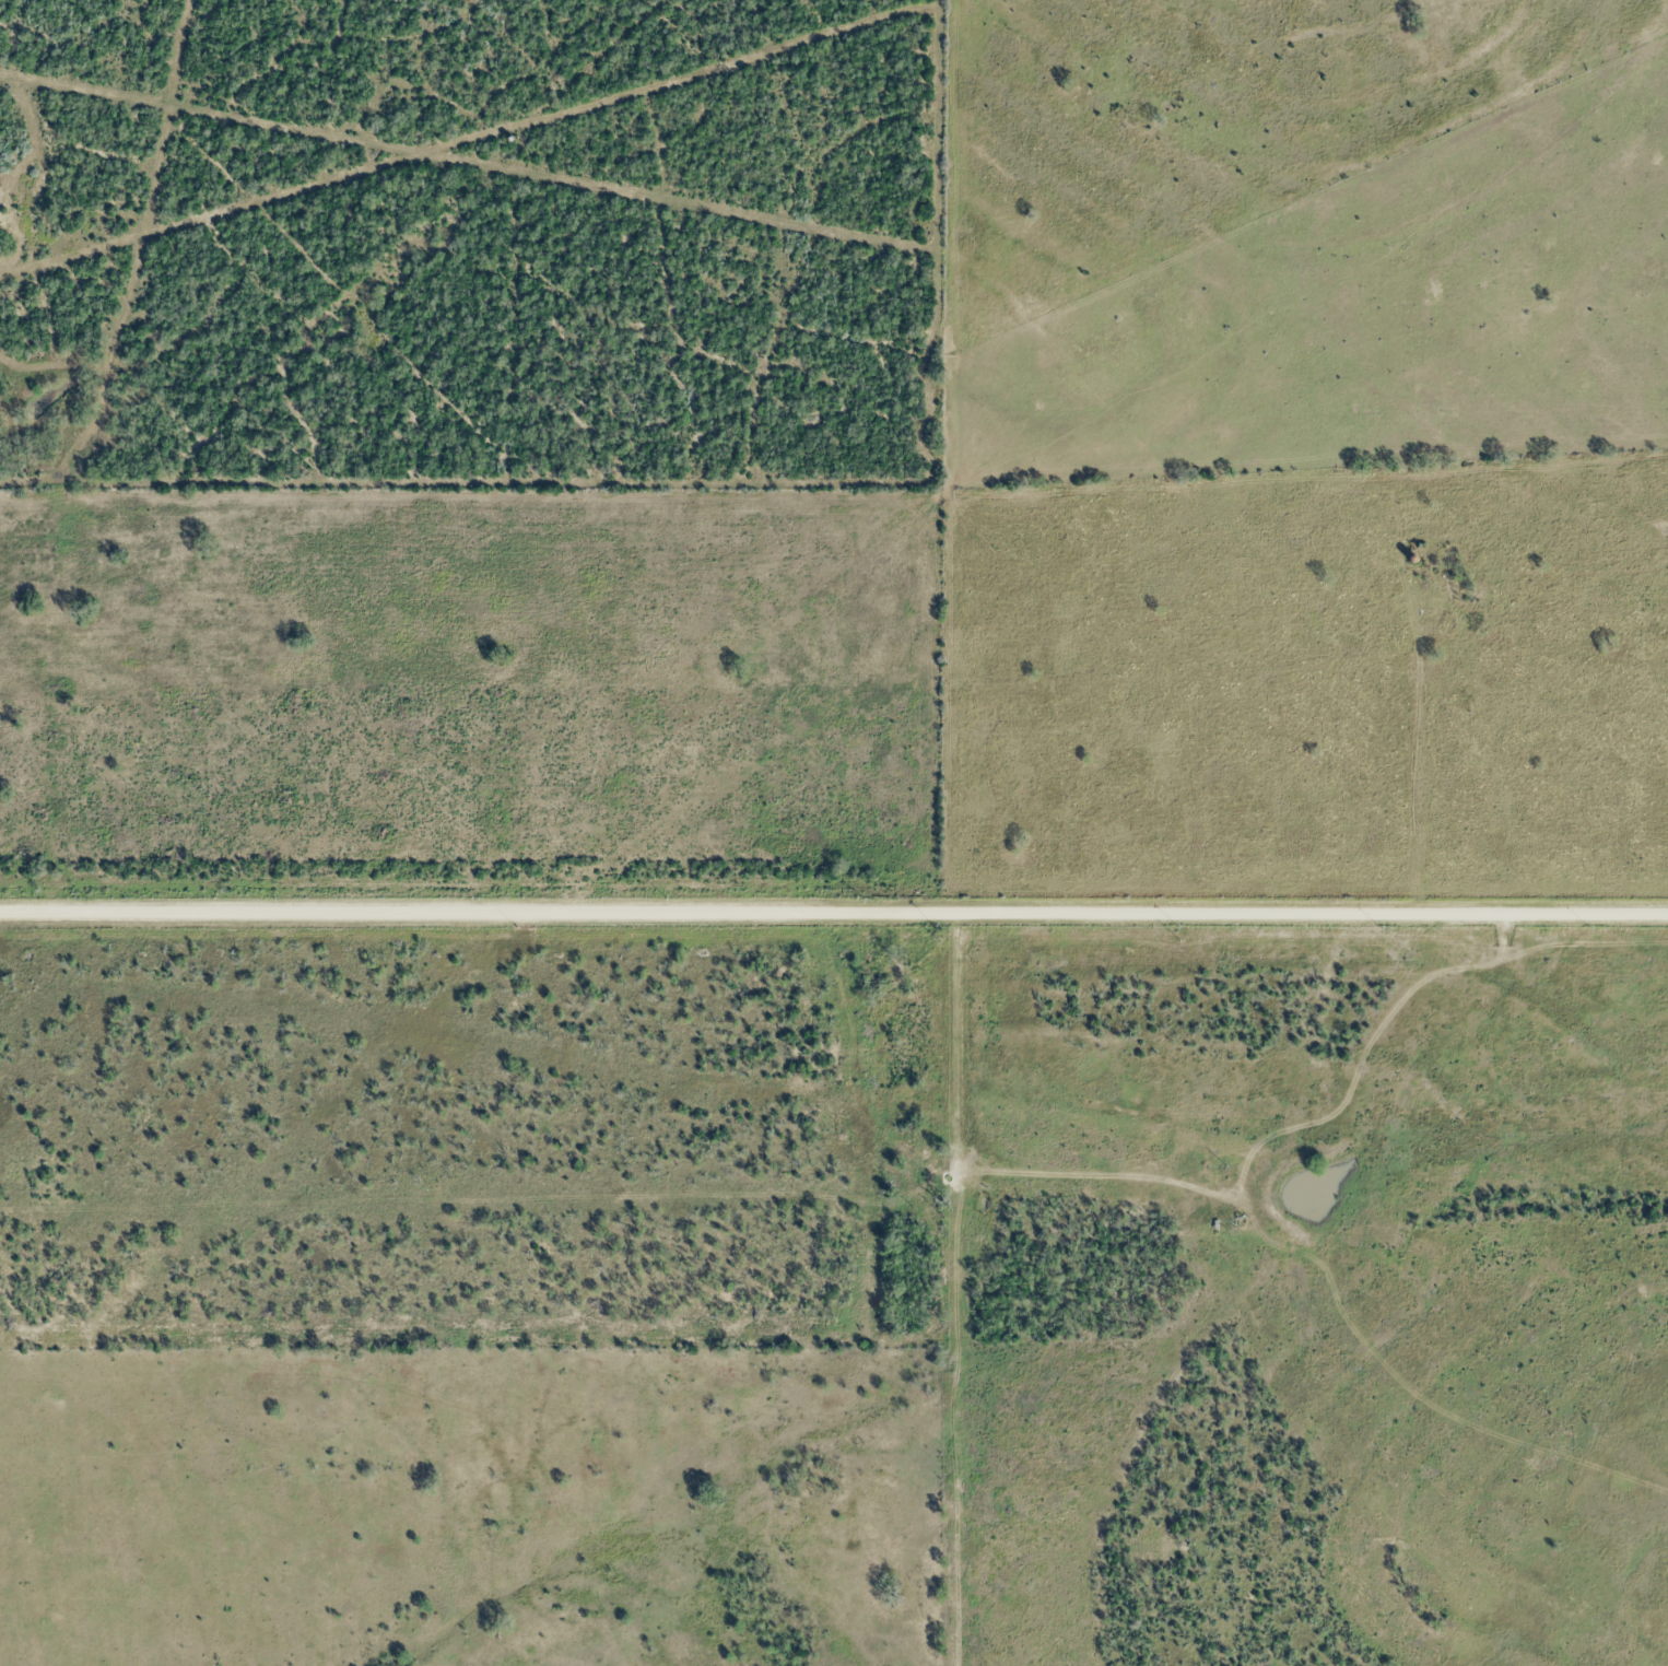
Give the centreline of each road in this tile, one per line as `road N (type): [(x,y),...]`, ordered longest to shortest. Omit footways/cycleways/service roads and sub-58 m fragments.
road 1 (residential): [(1667,911),(0,914)]

